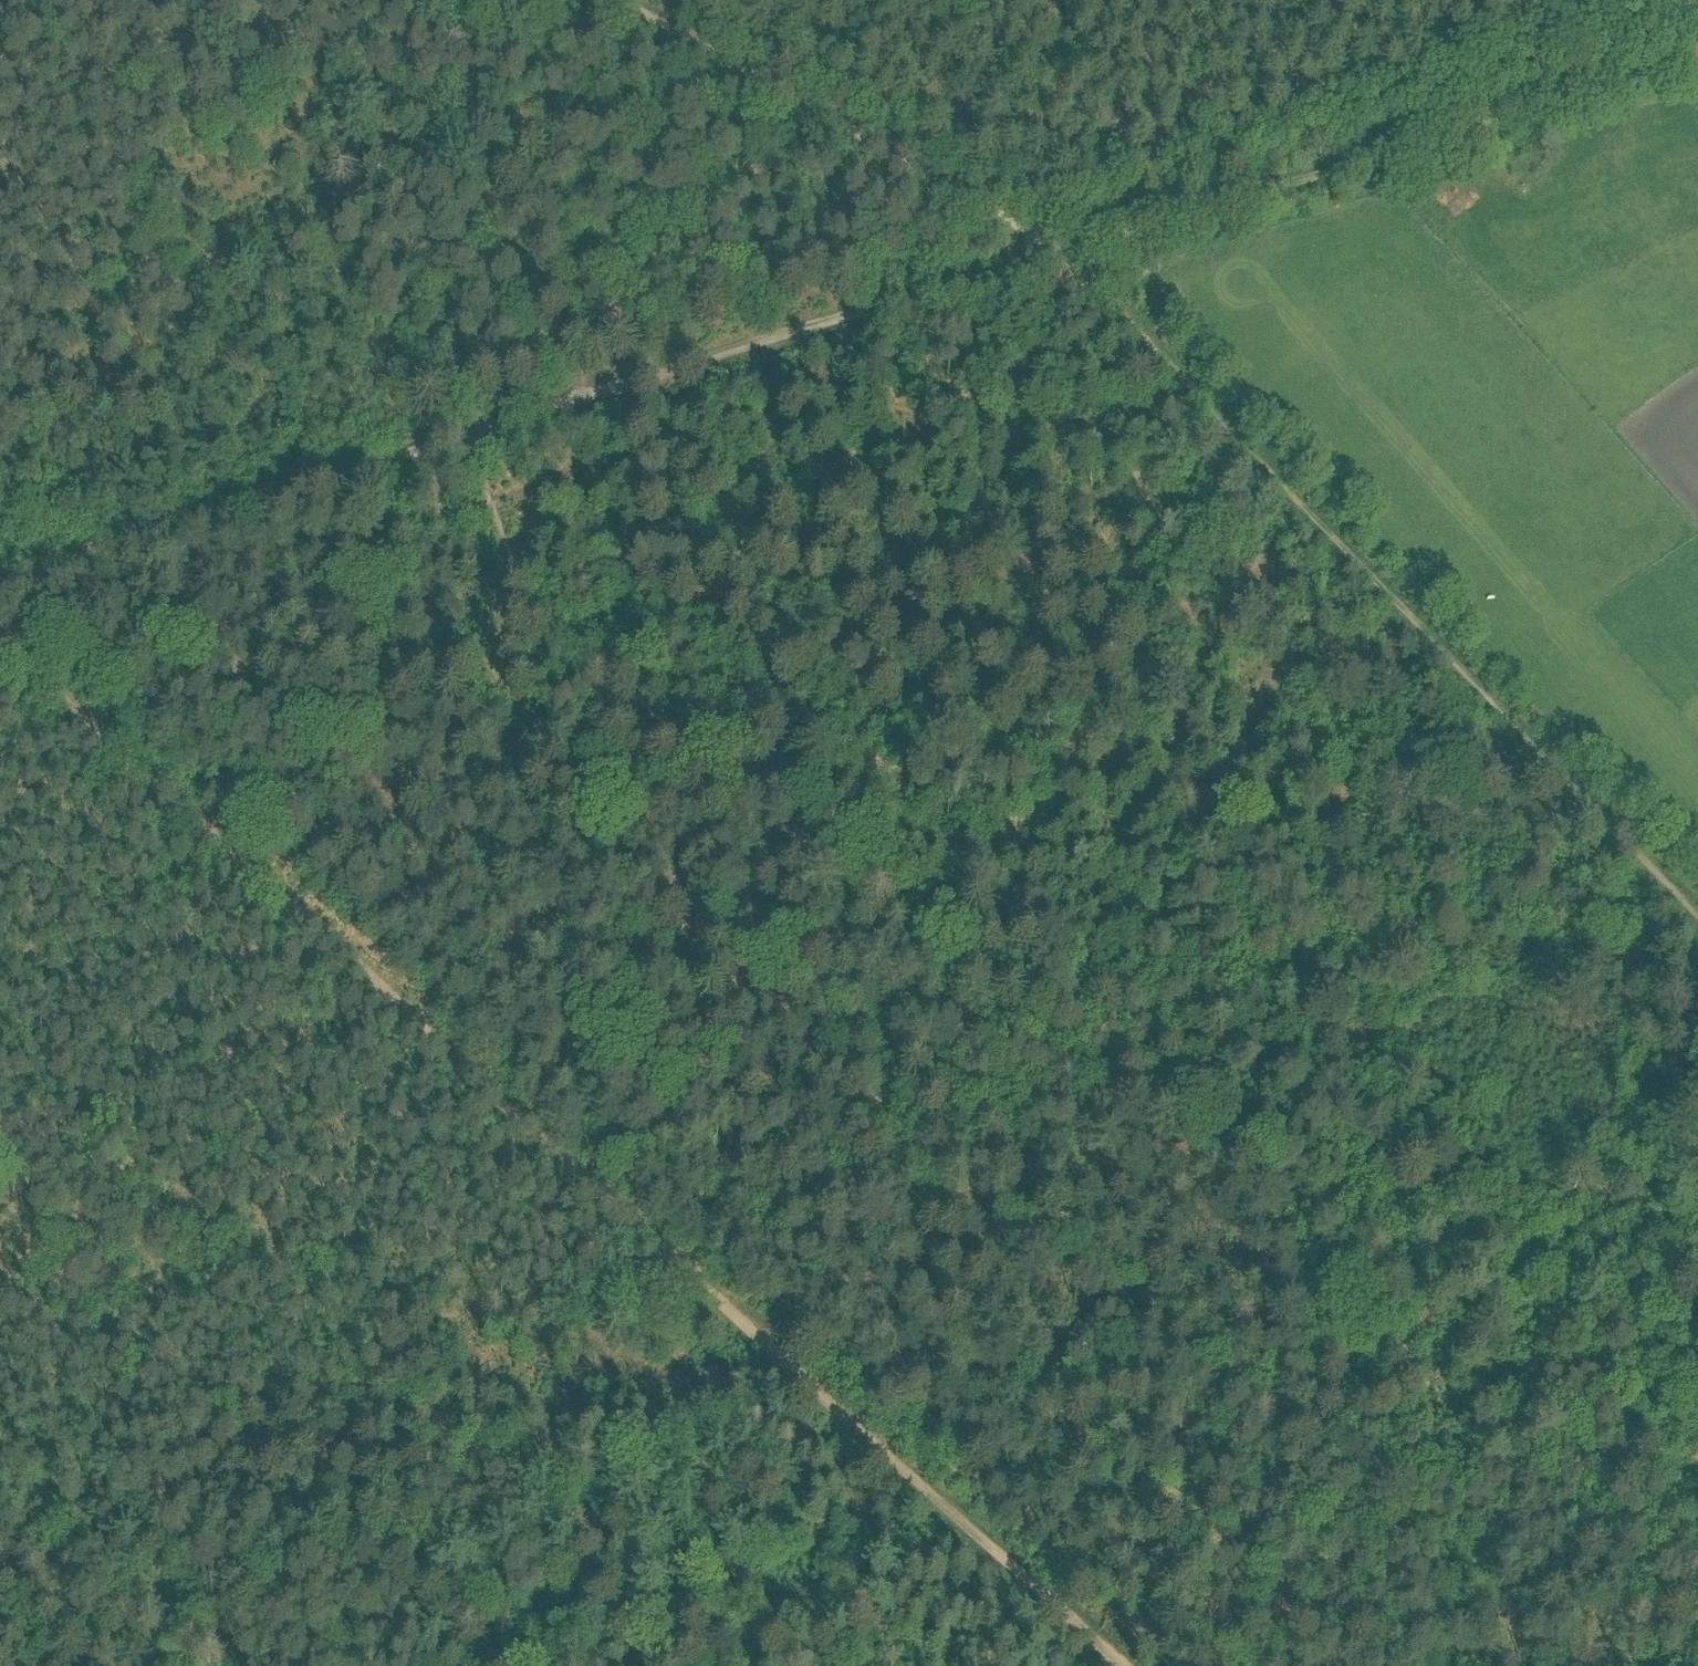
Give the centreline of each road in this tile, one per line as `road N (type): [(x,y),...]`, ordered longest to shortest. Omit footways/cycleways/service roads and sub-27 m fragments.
road 1 (track): [(689,1270),(0,646)]
road 2 (track): [(1612,830),(1057,255)]
road 3 (track): [(1697,64),(1057,255)]
road 4 (track): [(1057,255),(464,437)]
road 5 (track): [(1122,1665),(689,1270)]
road 6 (track): [(464,437),(0,582)]
road 7 (track): [(985,211),(614,0)]
road 8 (track): [(1697,919),(1612,830)]

